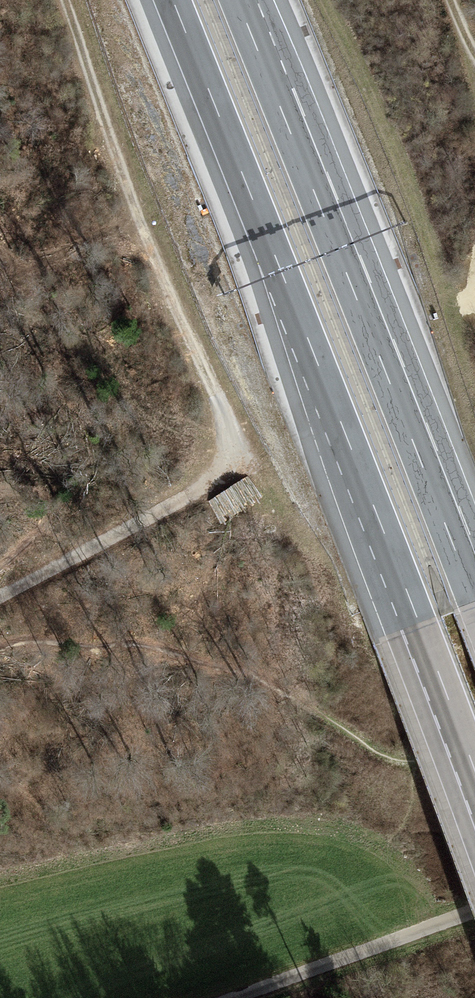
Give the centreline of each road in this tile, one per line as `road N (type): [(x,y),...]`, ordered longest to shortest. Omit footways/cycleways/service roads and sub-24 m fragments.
road 1 (motorway): [(172,0),(474,772)]
road 2 (track): [(0,594),(212,477),(231,434),(69,0)]
road 3 (motorway): [(474,602),(237,0)]
road 4 (track): [(238,997),(474,909)]

